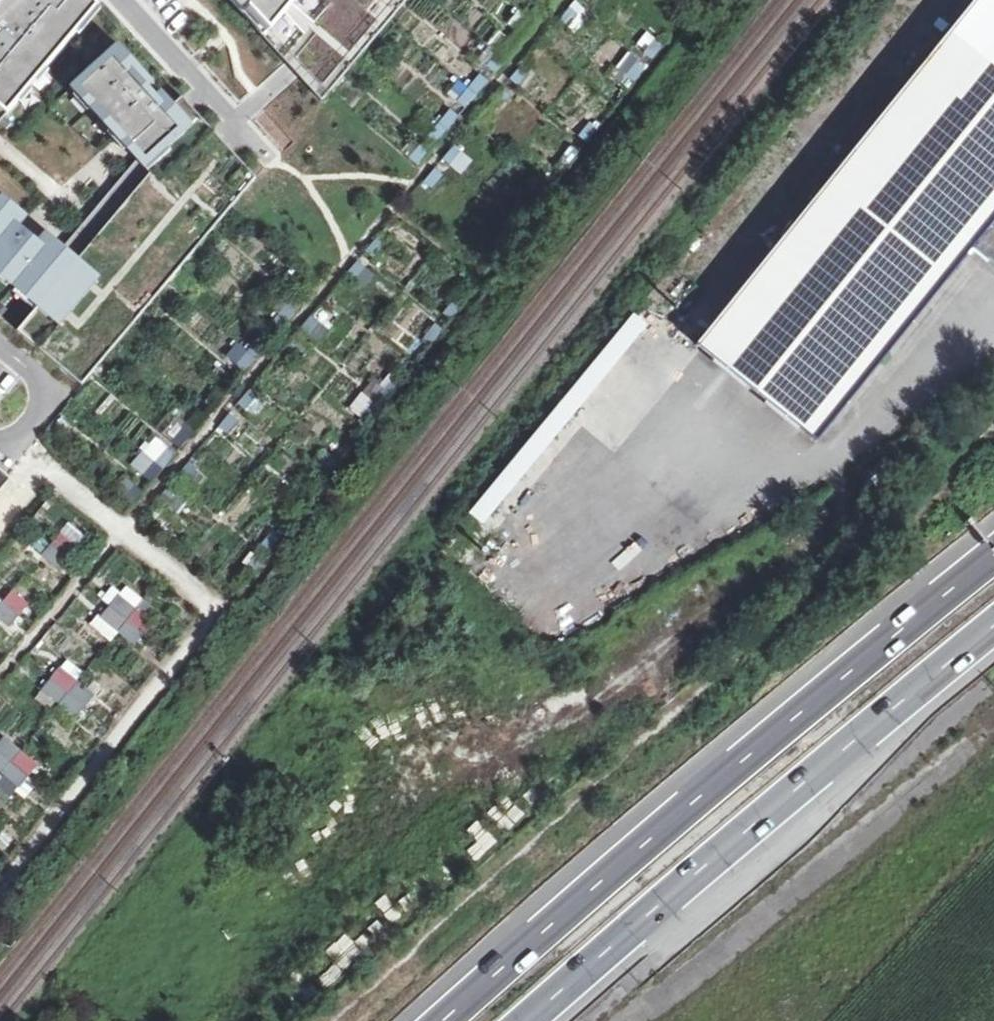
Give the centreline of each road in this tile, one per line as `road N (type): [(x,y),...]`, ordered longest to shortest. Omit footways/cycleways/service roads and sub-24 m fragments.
road 1 (track): [(993,423),(329,1020)]
road 2 (trunk): [(993,555),(442,1020)]
road 3 (trunk): [(530,1020),(993,631)]
road 4 (track): [(993,737),(659,1020)]
road 5 (residential): [(266,153),(120,0)]

